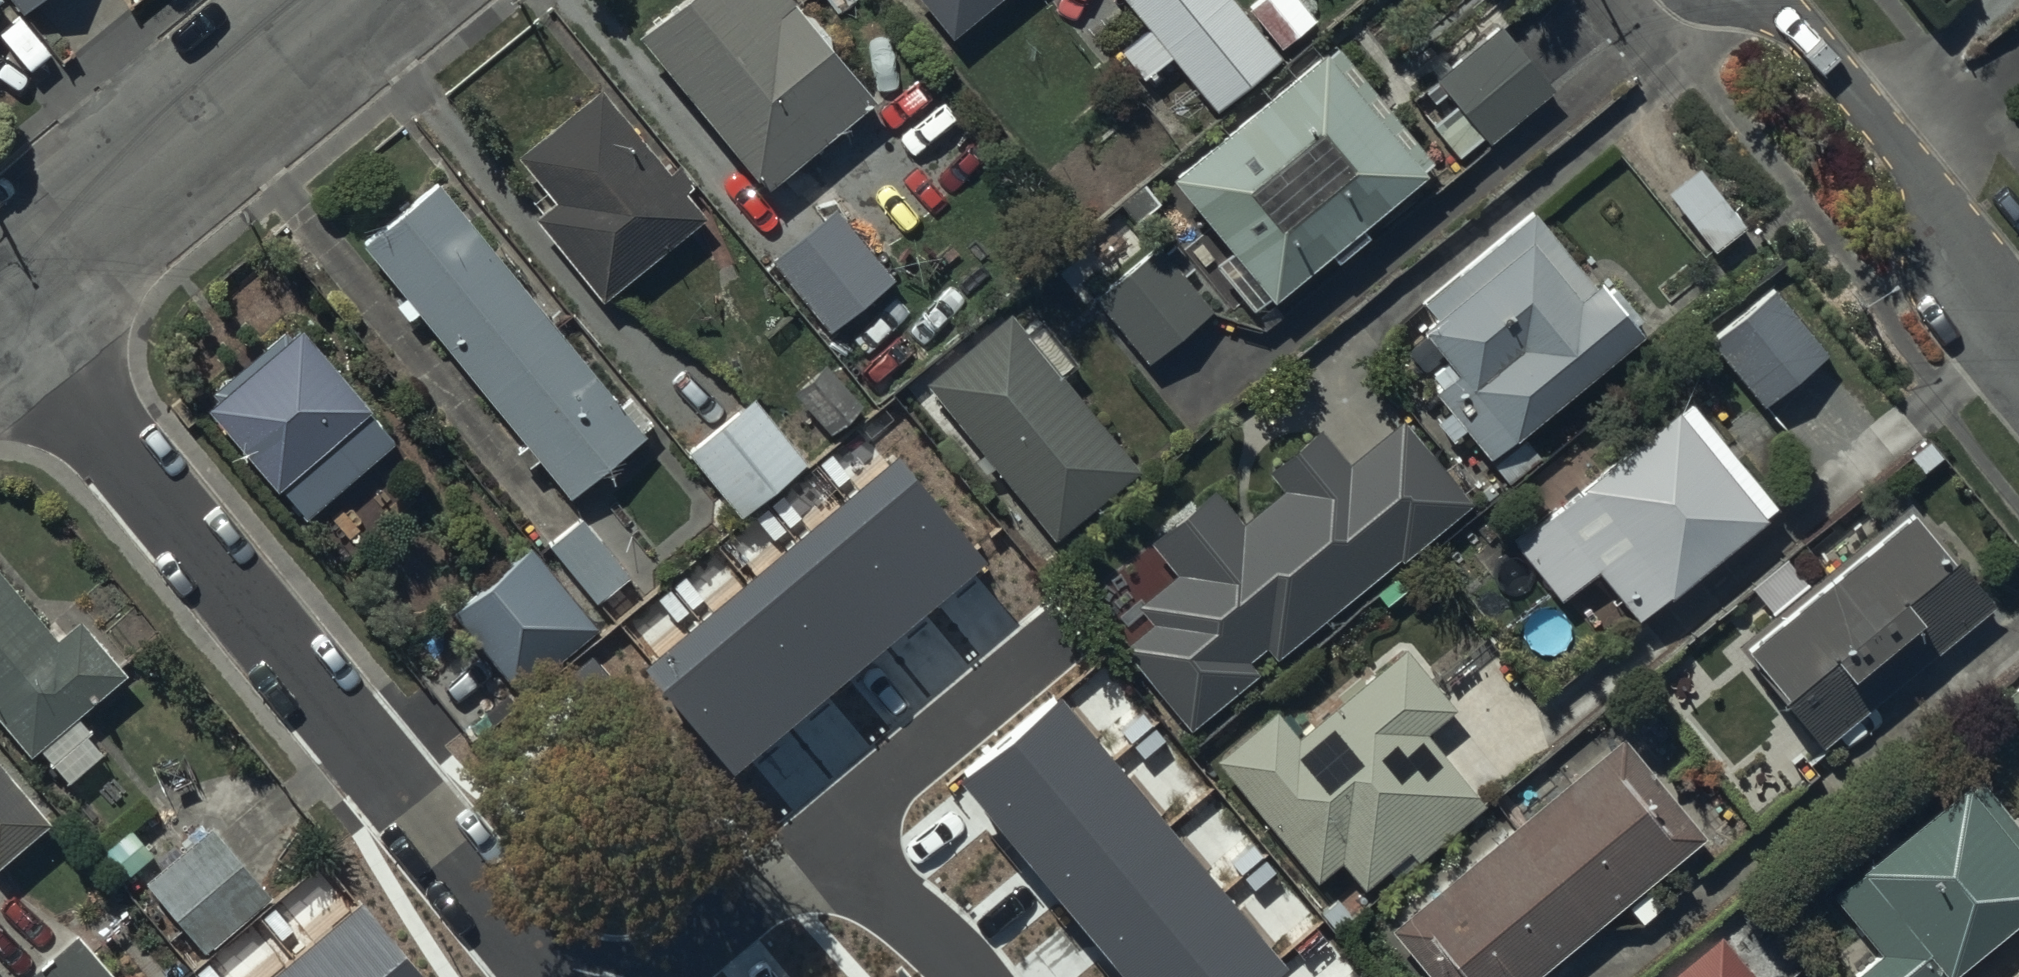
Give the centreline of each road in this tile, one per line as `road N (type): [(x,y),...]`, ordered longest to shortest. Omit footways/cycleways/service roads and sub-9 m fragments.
road 1 (residential): [(553,976),(0,301)]
road 2 (residential): [(360,0),(0,294)]
road 3 (residential): [(1751,0),(1809,41),(1904,154),(1983,306),(2018,350)]
road 4 (residential): [(847,871),(855,823),(878,787),(1069,628)]
road 5 (residential): [(656,976),(762,890),(803,870),(847,871)]
road 6 (residential): [(847,871),(907,909),(972,976)]

